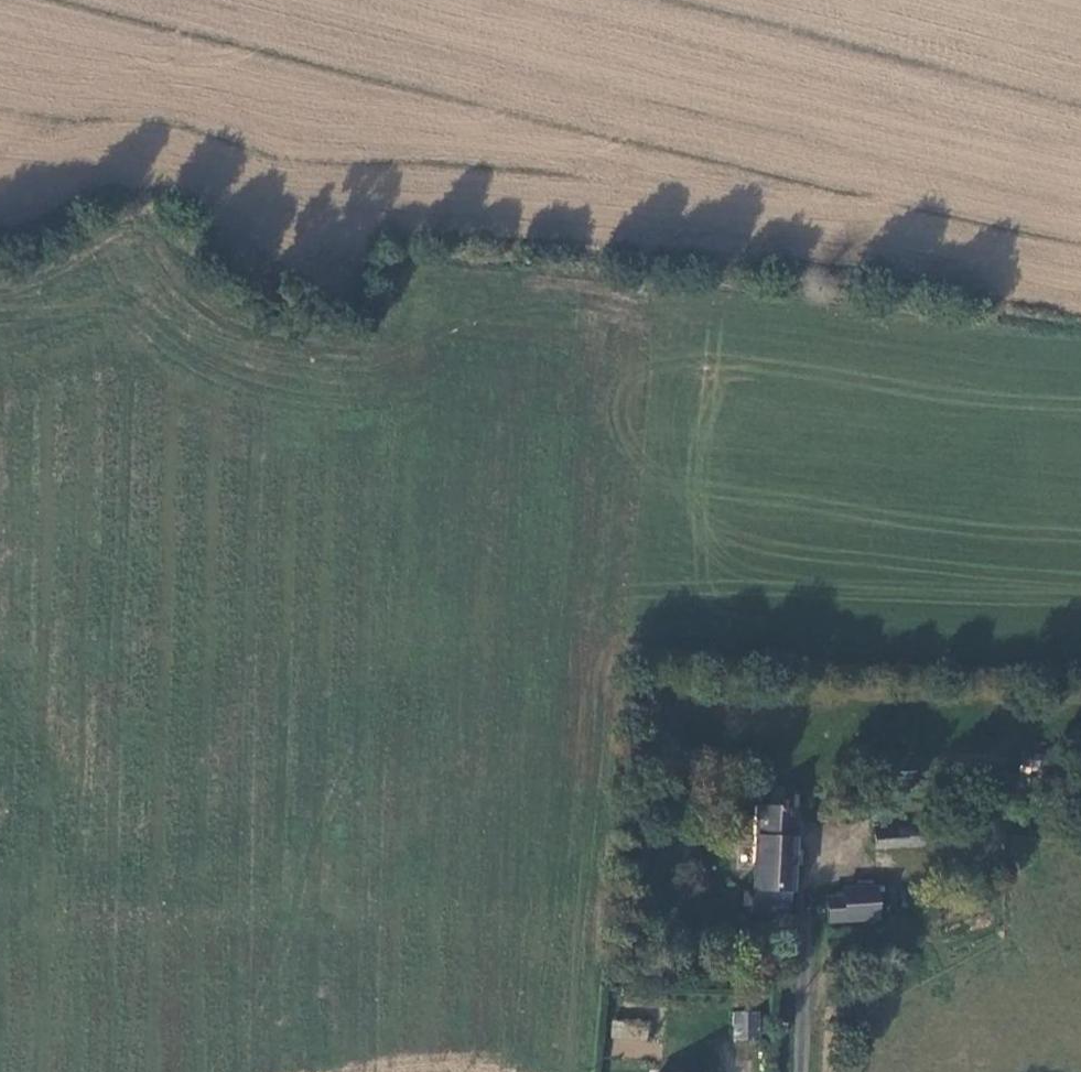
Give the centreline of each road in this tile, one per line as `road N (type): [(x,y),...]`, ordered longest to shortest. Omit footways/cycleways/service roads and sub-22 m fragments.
road 1 (unclassified): [(801,1071),(807,924)]

